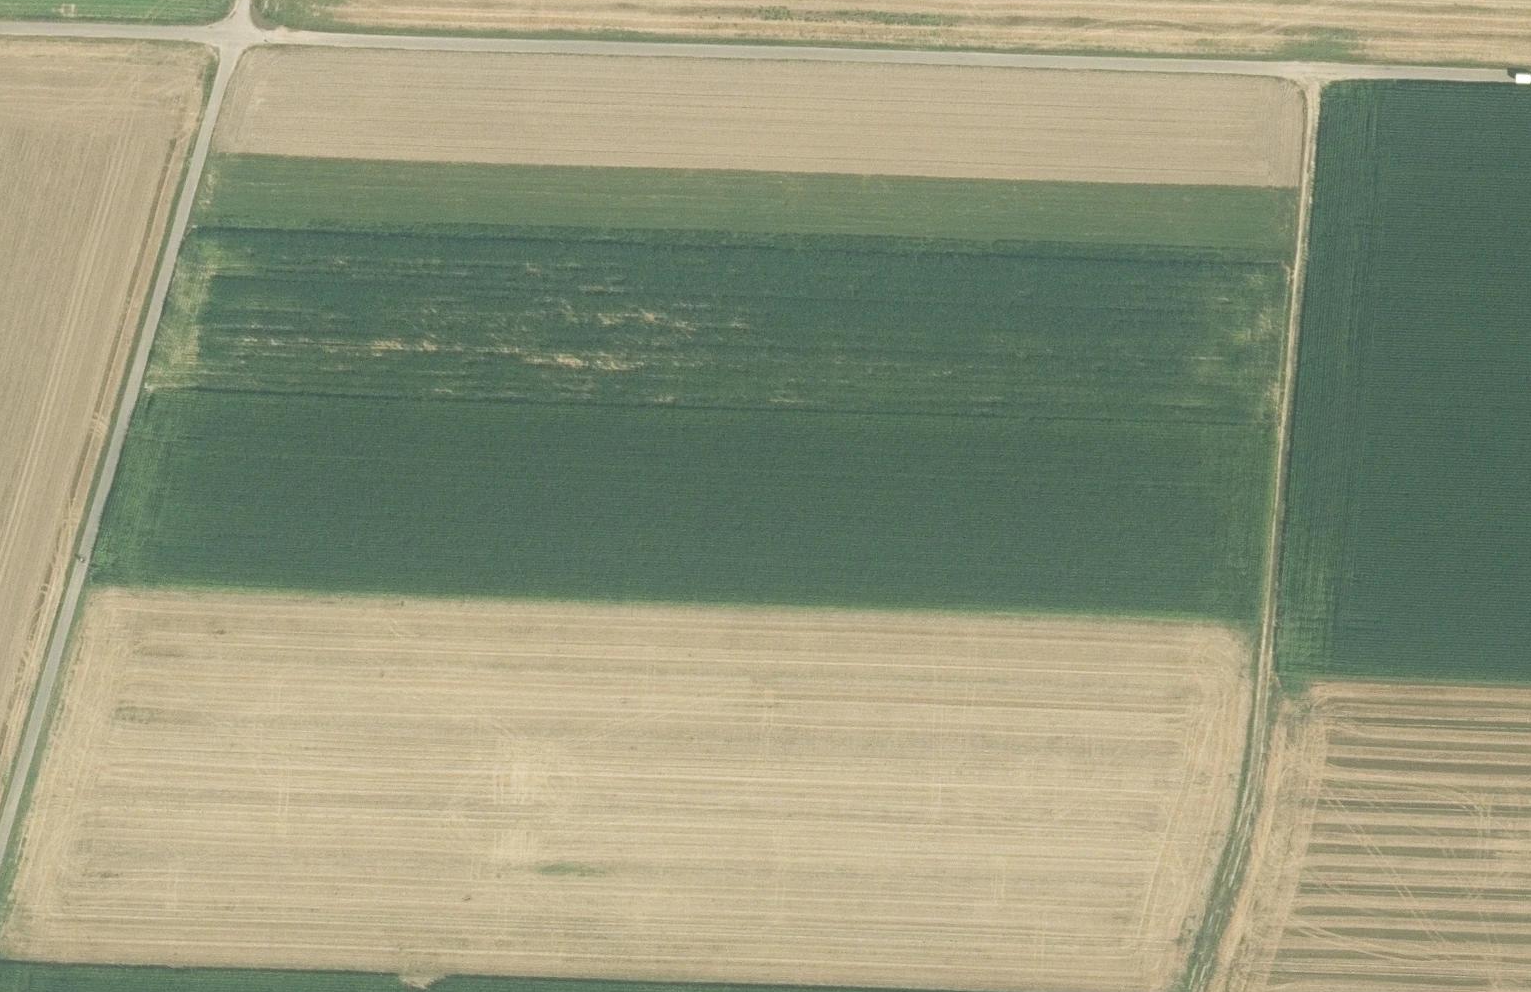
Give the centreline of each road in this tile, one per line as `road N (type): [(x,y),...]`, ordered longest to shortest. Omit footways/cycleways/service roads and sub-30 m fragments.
road 1 (track): [(234,36),(1318,70)]
road 2 (track): [(1318,70),(1253,789),(1194,991)]
road 3 (track): [(234,36),(0,847)]
road 4 (track): [(0,29),(234,36),(246,0)]
road 5 (track): [(1318,70),(1530,77)]

